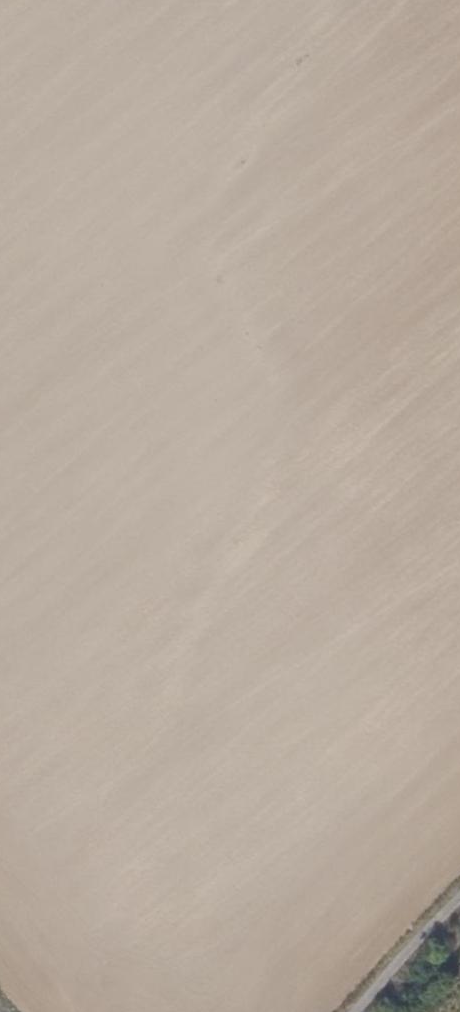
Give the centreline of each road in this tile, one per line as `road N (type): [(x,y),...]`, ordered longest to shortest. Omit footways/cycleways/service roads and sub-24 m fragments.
road 1 (track): [(459,913),(360,1011)]

